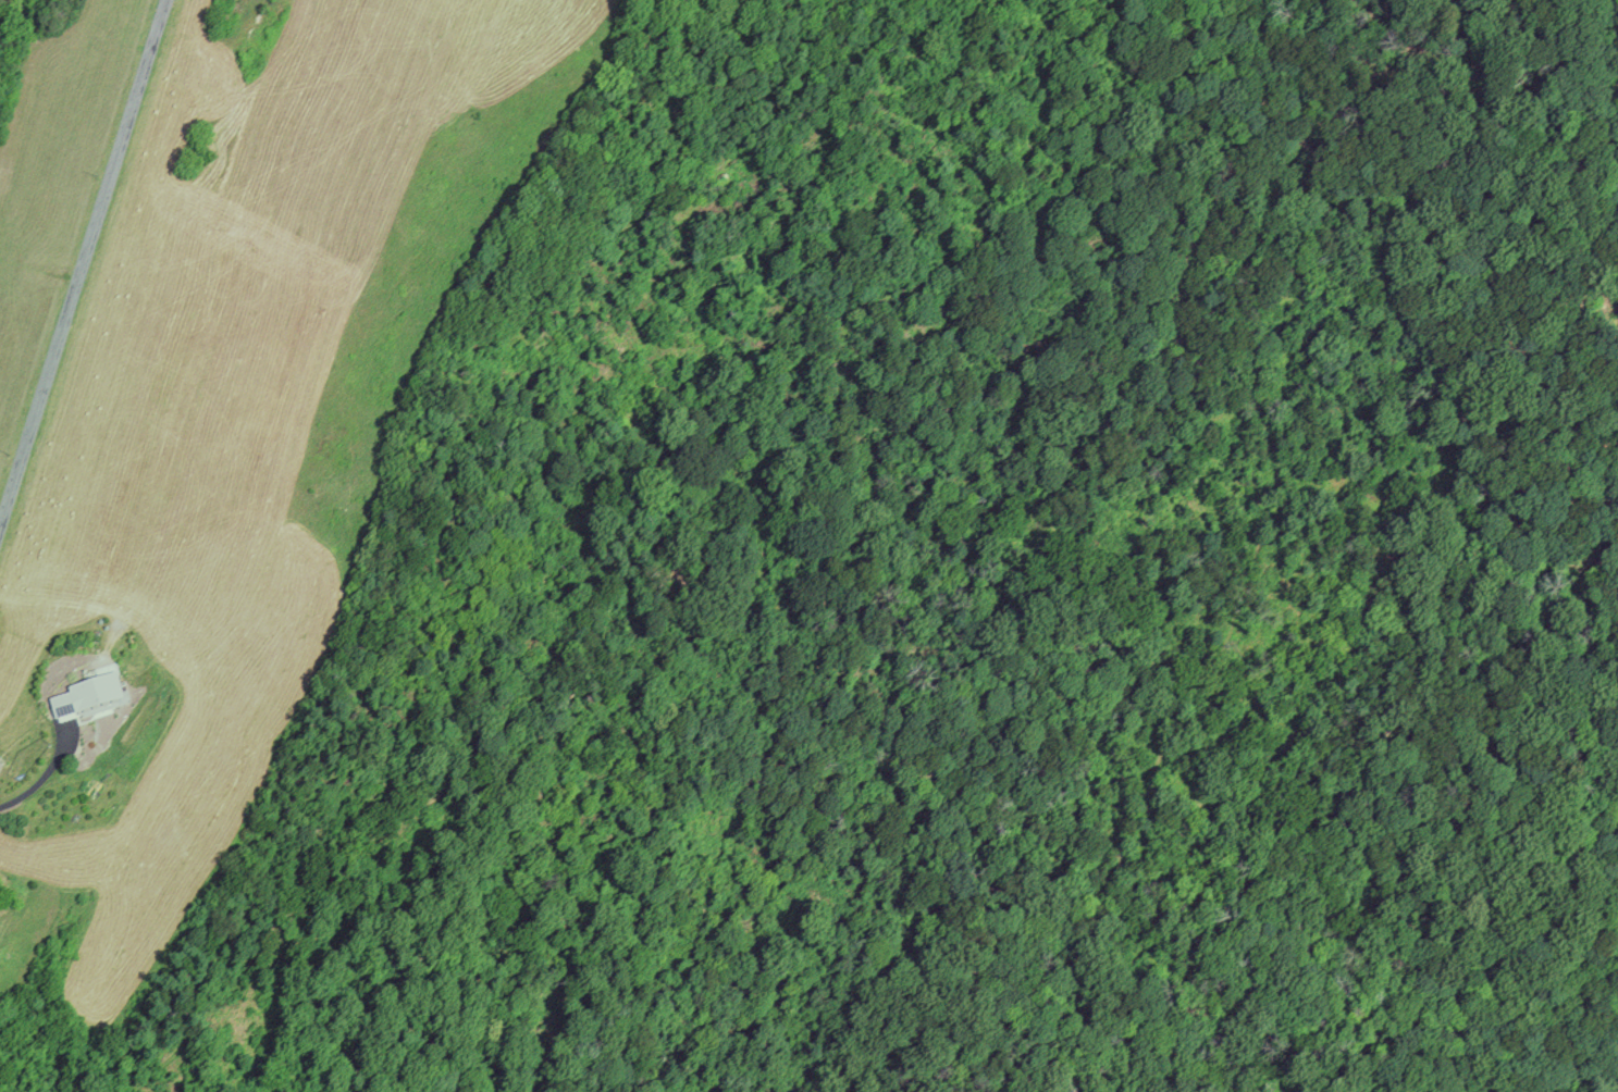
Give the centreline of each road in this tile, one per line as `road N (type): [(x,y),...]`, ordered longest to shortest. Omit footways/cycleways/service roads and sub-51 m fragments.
road 1 (residential): [(0,525),(166,0)]

